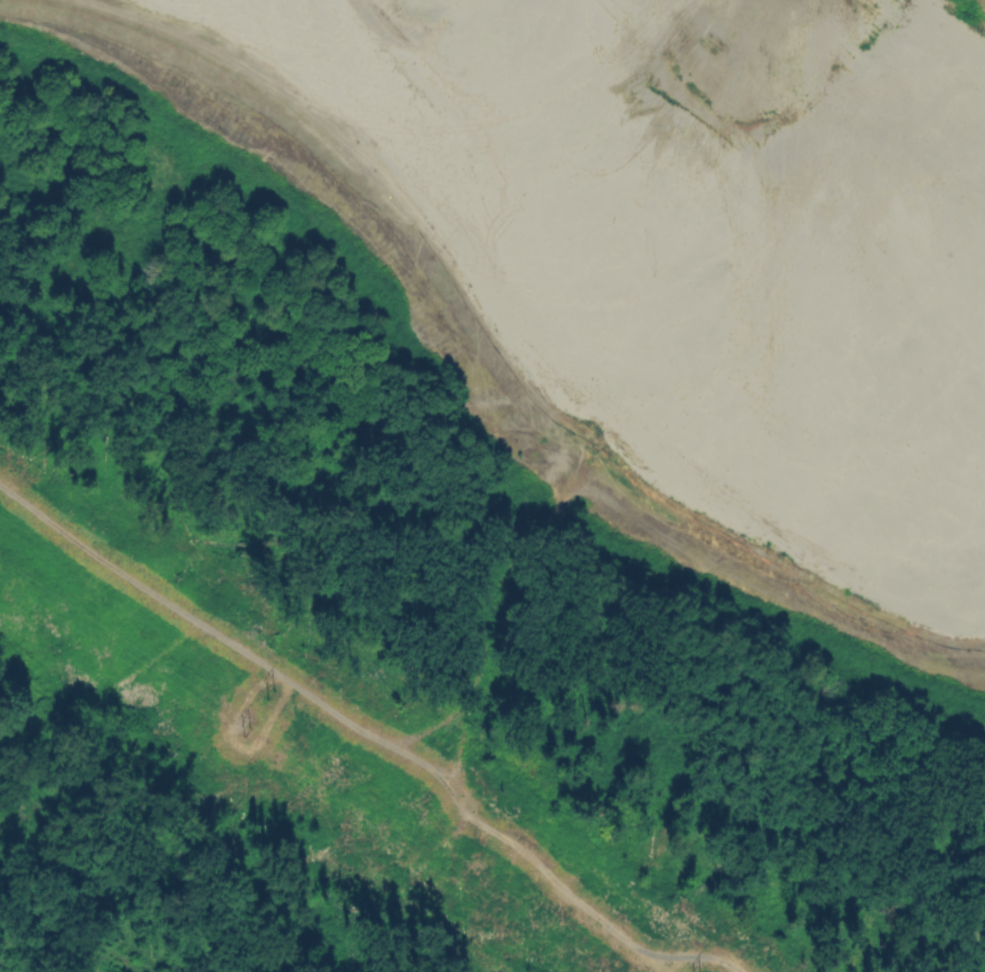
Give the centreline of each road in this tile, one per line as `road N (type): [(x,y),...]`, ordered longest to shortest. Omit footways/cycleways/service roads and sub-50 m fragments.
road 1 (track): [(984,669),(938,662),(823,613),(582,482),(566,487),(523,541),(475,669),(445,721),(396,746),(0,490)]
road 2 (track): [(744,971),(715,956),(641,953),(614,923),(565,894),(539,861),(482,825),(448,776),(398,746)]

